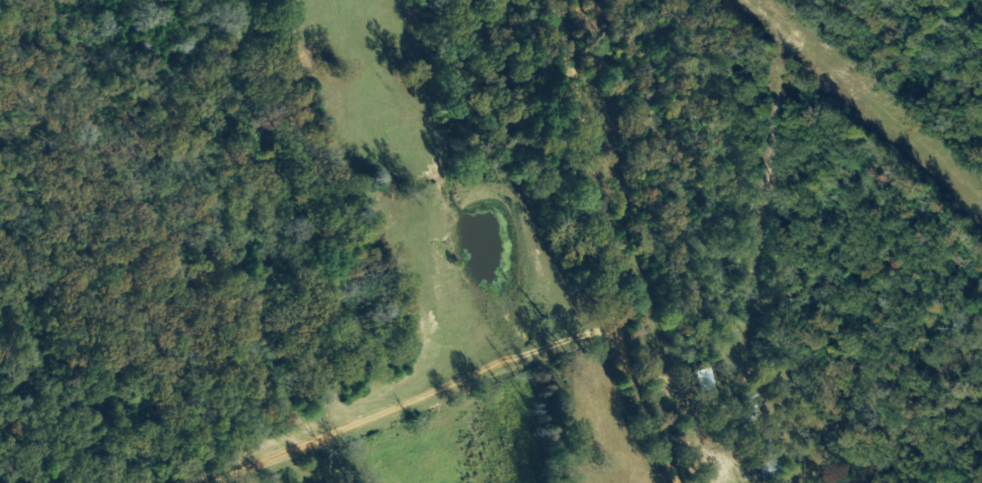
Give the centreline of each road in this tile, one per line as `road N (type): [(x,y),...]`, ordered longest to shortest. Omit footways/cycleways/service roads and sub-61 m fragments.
road 1 (residential): [(682,482),(631,373),(554,0)]

